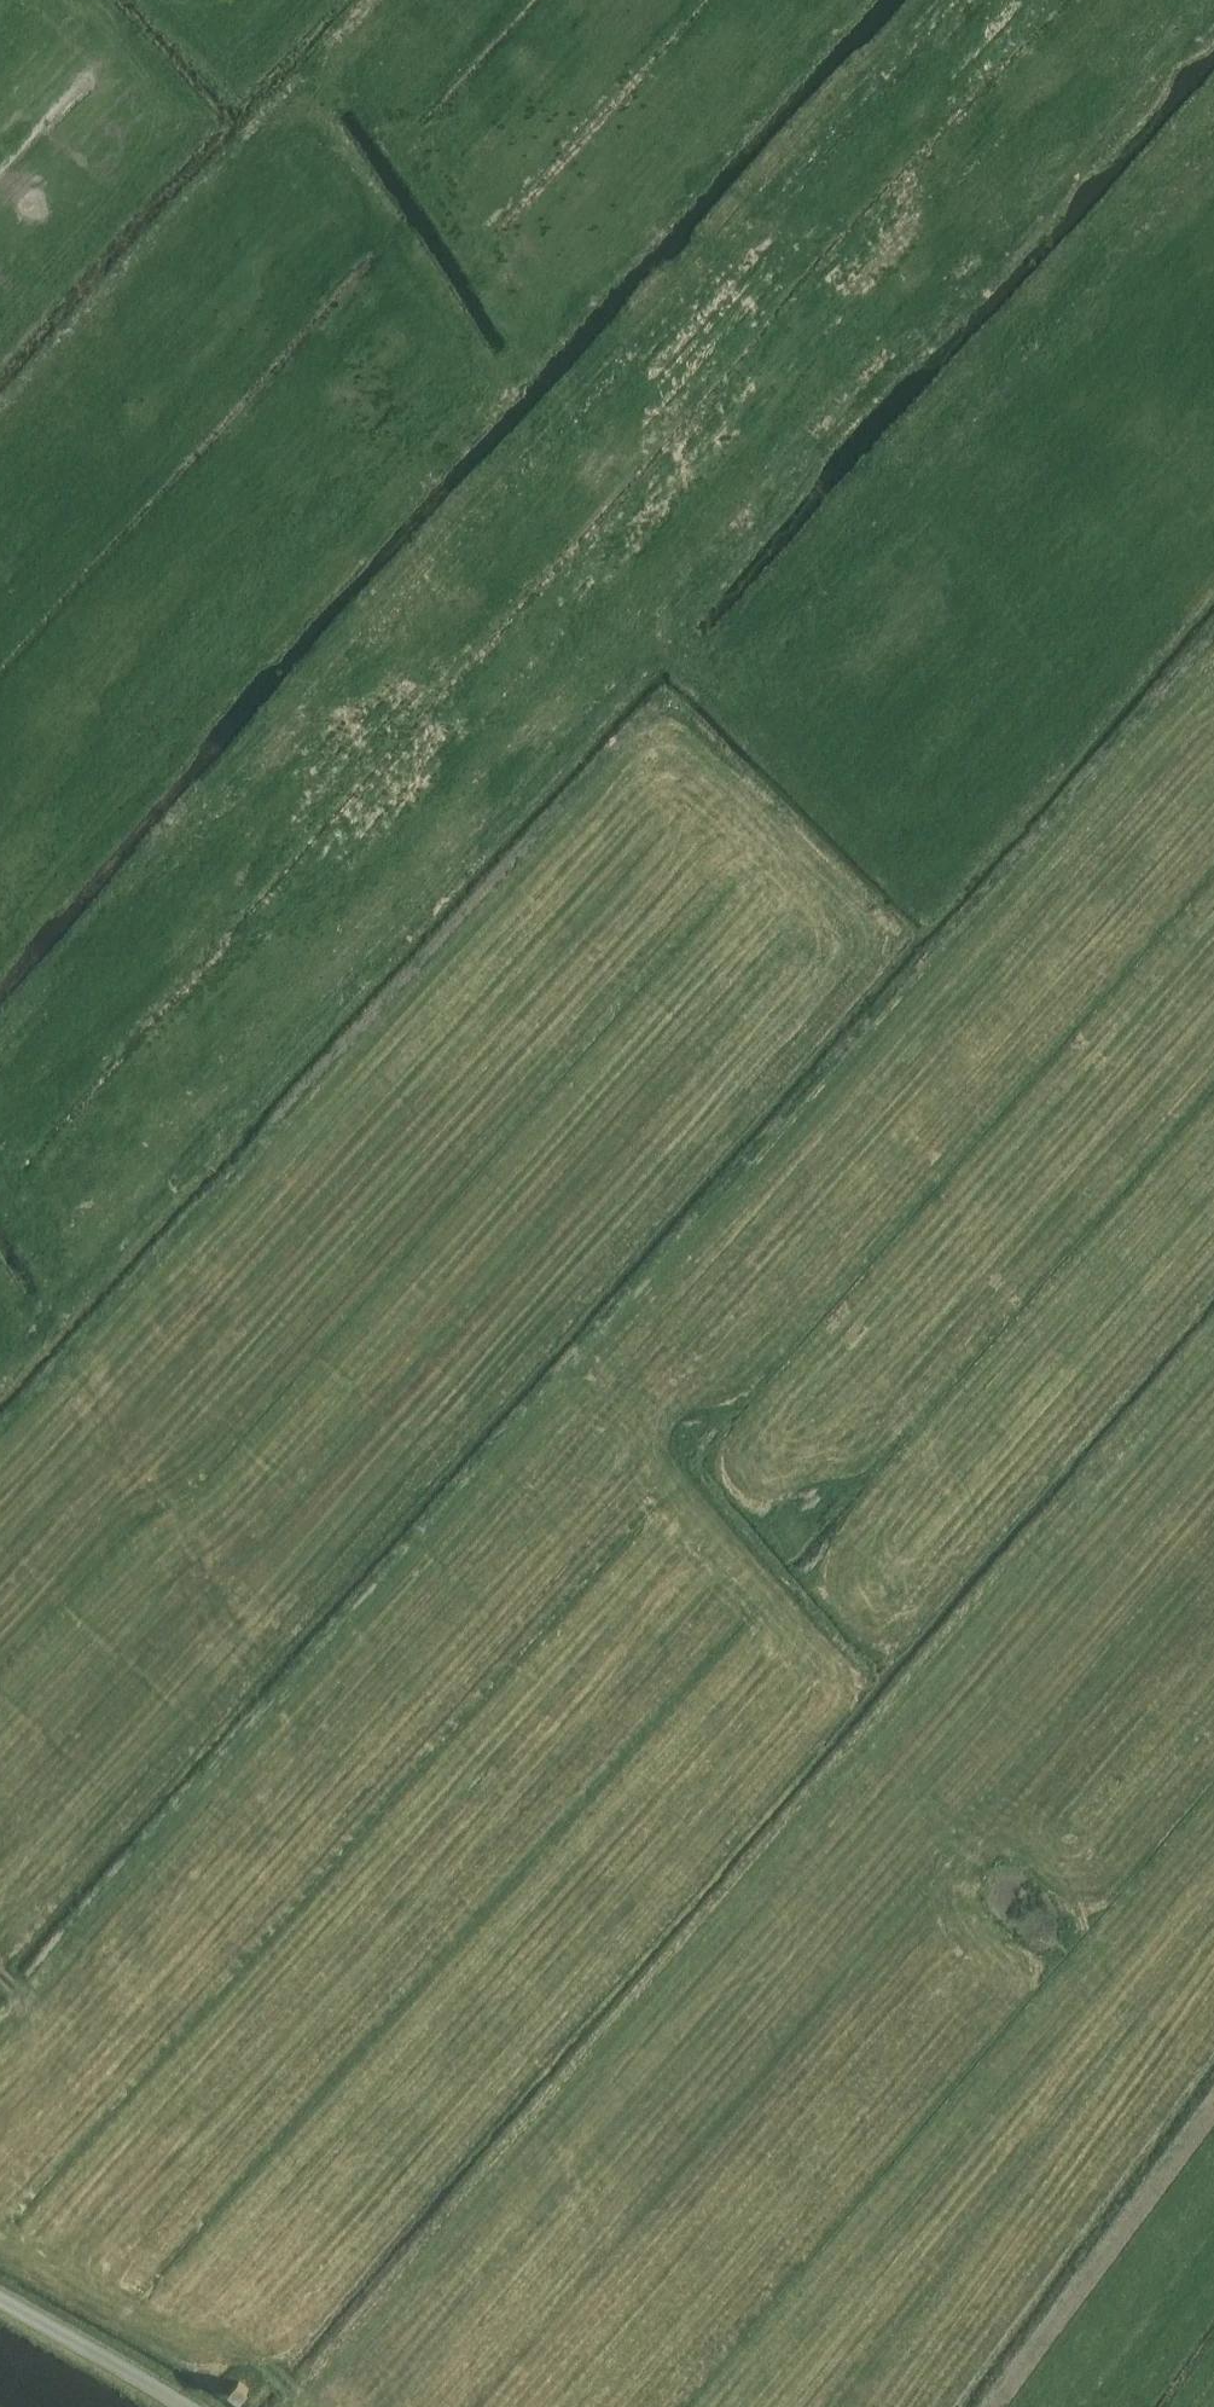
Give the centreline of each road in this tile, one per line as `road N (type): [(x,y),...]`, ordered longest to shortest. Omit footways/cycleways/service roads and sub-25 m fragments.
road 1 (unclassified): [(0,2328),(139,2406)]

